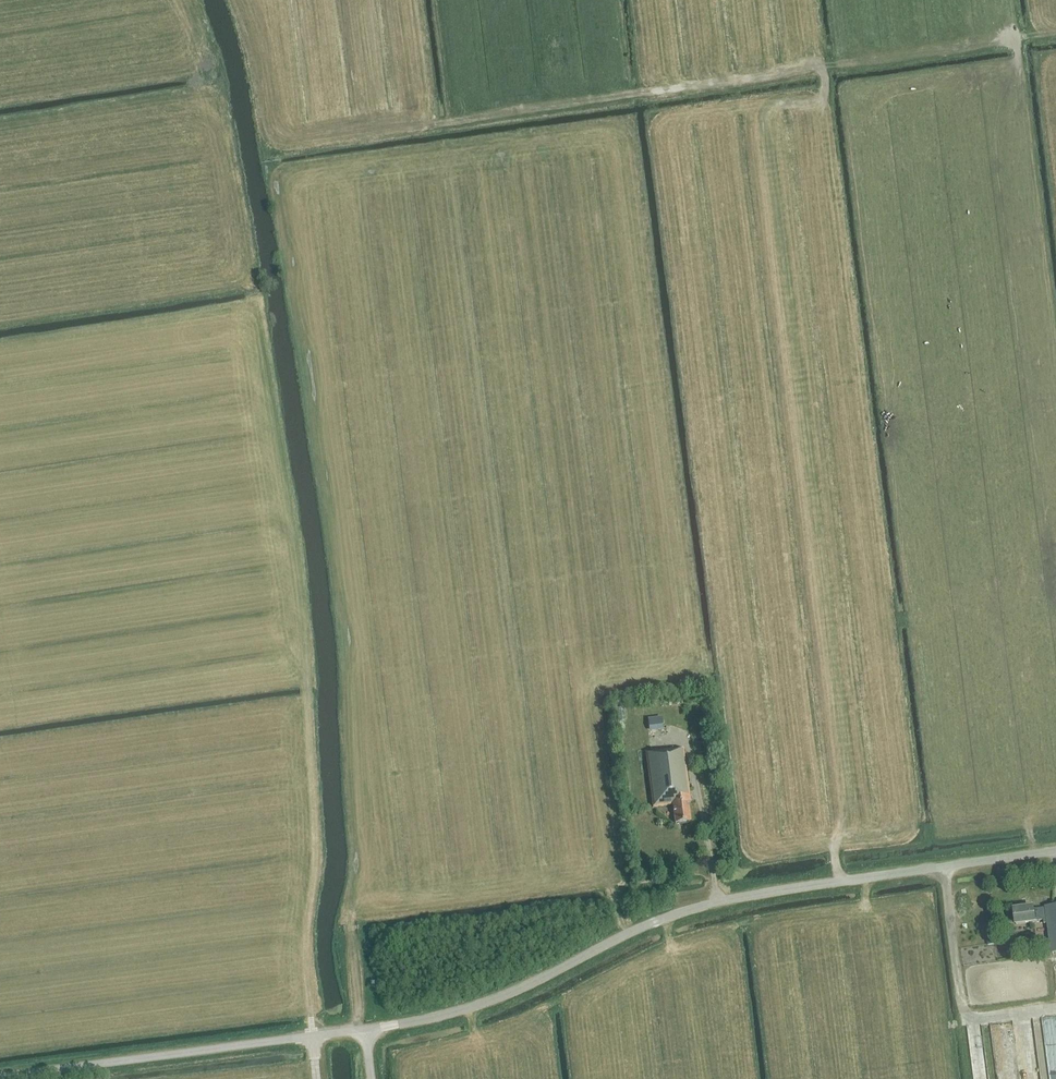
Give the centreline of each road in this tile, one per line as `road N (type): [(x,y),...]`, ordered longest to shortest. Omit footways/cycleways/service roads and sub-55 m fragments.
road 1 (unclassified): [(364,1030),(476,1010),(672,920),(735,902),(1055,854)]
road 2 (unclassified): [(364,1030),(0,1078)]

